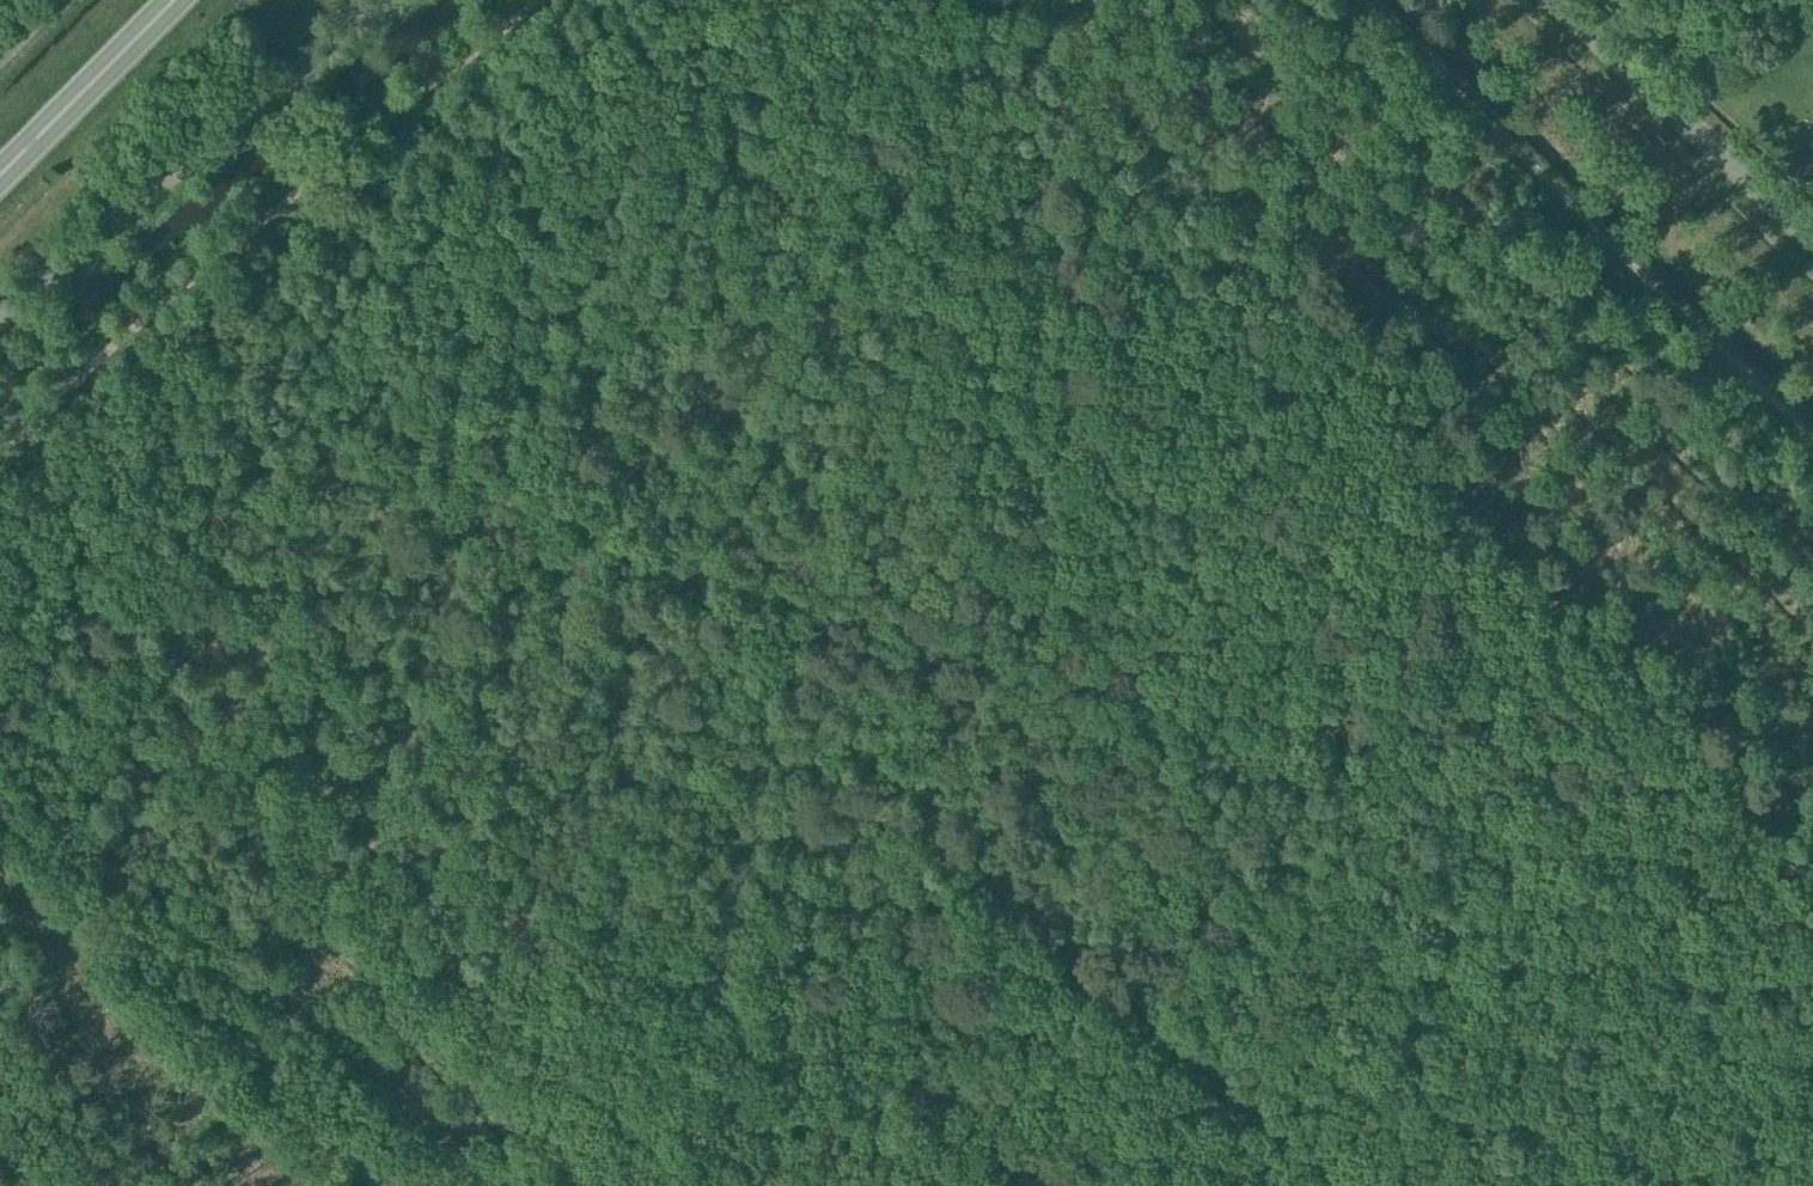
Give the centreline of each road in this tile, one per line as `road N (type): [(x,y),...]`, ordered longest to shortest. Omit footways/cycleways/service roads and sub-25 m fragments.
road 1 (track): [(1364,0),(1812,435)]
road 2 (unclassified): [(0,316),(383,0)]
road 3 (track): [(0,446),(288,195)]
road 4 (unclassified): [(1812,241),(1553,0)]
road 5 (track): [(288,195),(534,0)]
road 6 (trunk): [(0,173),(172,0)]

